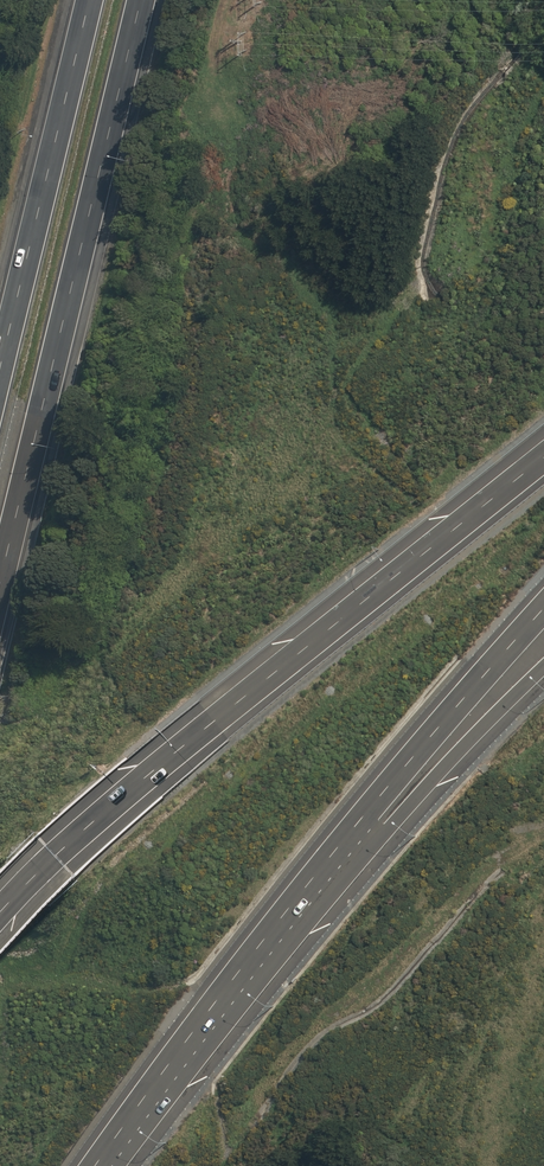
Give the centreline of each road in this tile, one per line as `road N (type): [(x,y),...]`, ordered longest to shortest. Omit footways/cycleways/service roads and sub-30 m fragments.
road 1 (motorway): [(543,605),(191,1037),(101,1165)]
road 2 (motorway): [(0,904),(149,769),(543,452)]
road 3 (motorway): [(543,664),(349,870),(113,1165)]
road 4 (motorway): [(140,0),(0,576)]
road 5 (motorway): [(0,345),(83,0)]

